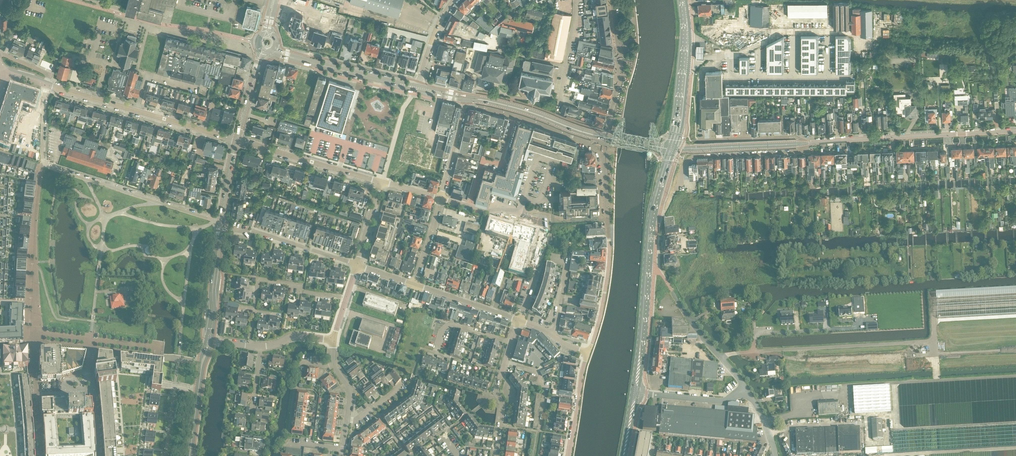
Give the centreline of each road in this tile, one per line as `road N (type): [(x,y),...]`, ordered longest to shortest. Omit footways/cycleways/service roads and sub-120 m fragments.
road 1 (residential): [(46,84),(46,164),(221,221)]
road 2 (primary): [(635,393),(651,228),(672,148)]
road 3 (tertiary): [(805,143),(1015,131)]
road 4 (residential): [(602,155),(608,275),(588,353)]
road 5 (track): [(753,351),(935,341)]
road 6 (secondary): [(481,99),(650,145)]
road 7 (secondary): [(270,50),(416,90)]
road 8 (residential): [(805,143),(800,152),(694,156),(679,187)]
road 9 (residential): [(381,181),(237,139)]
road 10 (secondary): [(417,86),(274,43)]
road 11 (primary): [(672,148),(685,53),(683,0)]
road 12 (track): [(883,455),(1015,448)]
road 13 (residential): [(357,265),(233,229)]
road 14 (tertiary): [(681,148),(805,143)]
road 15 (track): [(1015,376),(894,383)]
road 16 (residential): [(254,309),(258,279),(346,298)]

